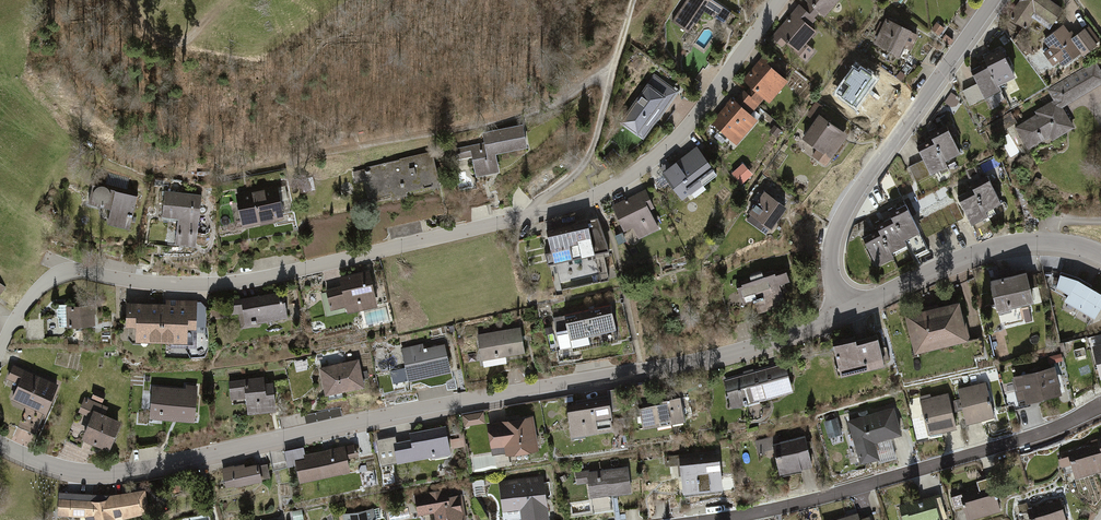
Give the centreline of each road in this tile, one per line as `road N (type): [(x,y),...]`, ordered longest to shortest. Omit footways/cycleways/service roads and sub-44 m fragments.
road 1 (residential): [(0,352),(56,271),(162,285),(232,282),(595,195),(639,170),(686,128),(780,0)]
road 2 (residential): [(844,311),(746,348),(641,373),(119,475),(73,473),(0,445)]
road 3 (residential): [(728,519),(1016,443),(1100,407)]
road 4 (residential): [(992,0),(837,228),(831,257),(844,311)]
road 5 (residential): [(1100,256),(1050,242),(1010,244),(844,311)]
road 6 (track): [(231,0),(189,42),(168,46),(126,0)]

